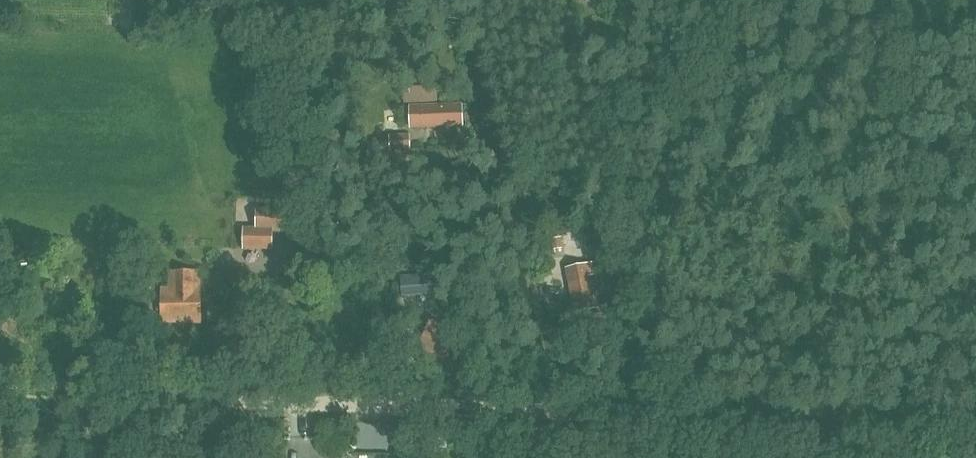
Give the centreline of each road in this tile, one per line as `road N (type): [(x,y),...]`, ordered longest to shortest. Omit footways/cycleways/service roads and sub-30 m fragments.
road 1 (track): [(678,416),(0,379)]
road 2 (track): [(975,427),(747,418)]

